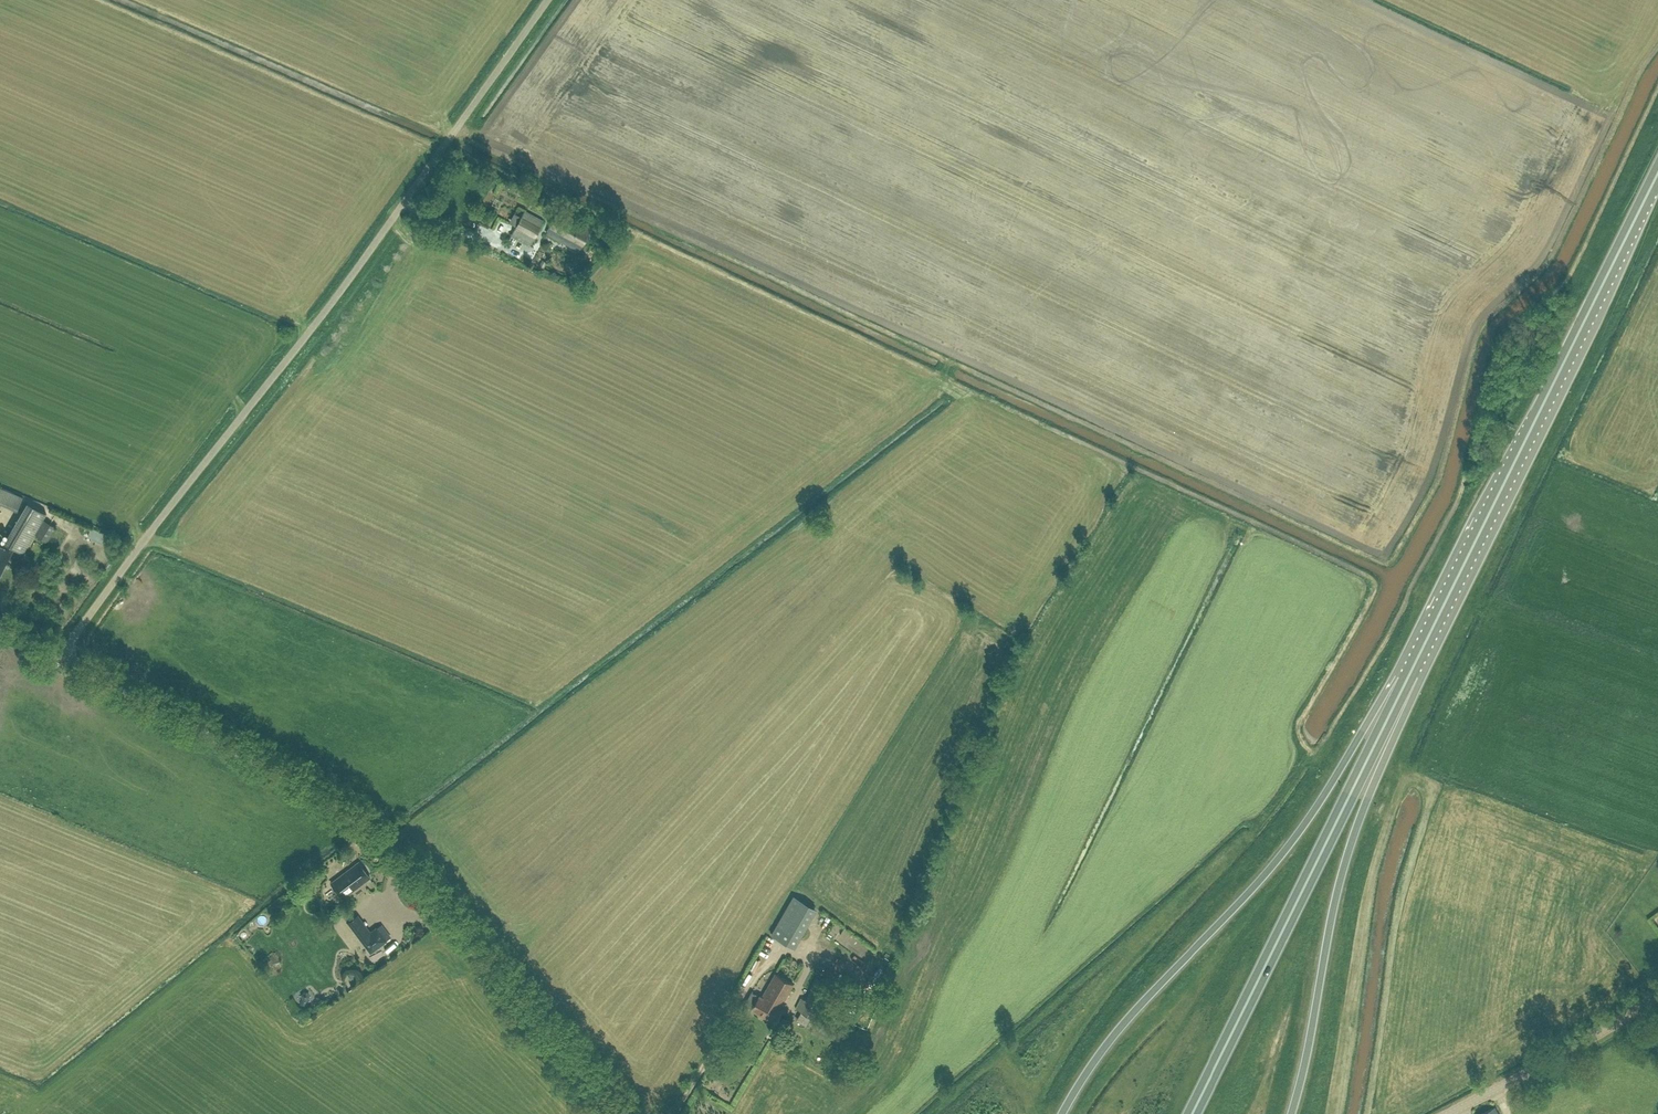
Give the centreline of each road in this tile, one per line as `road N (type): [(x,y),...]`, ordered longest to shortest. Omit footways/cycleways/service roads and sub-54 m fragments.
road 1 (unclassified): [(59,655),(314,323),(547,0)]
road 2 (unclassified): [(621,1113),(366,827),(59,655)]
road 3 (trunk): [(1410,673),(1657,172)]
road 4 (trunk): [(1407,679),(1290,841),(1121,1025),(1060,1113)]
road 5 (trunk): [(1191,1113),(1407,679)]
road 6 (trunk): [(1291,1113),(1332,908),(1410,673)]
road 7 (unclassified): [(1657,994),(1447,1113)]

